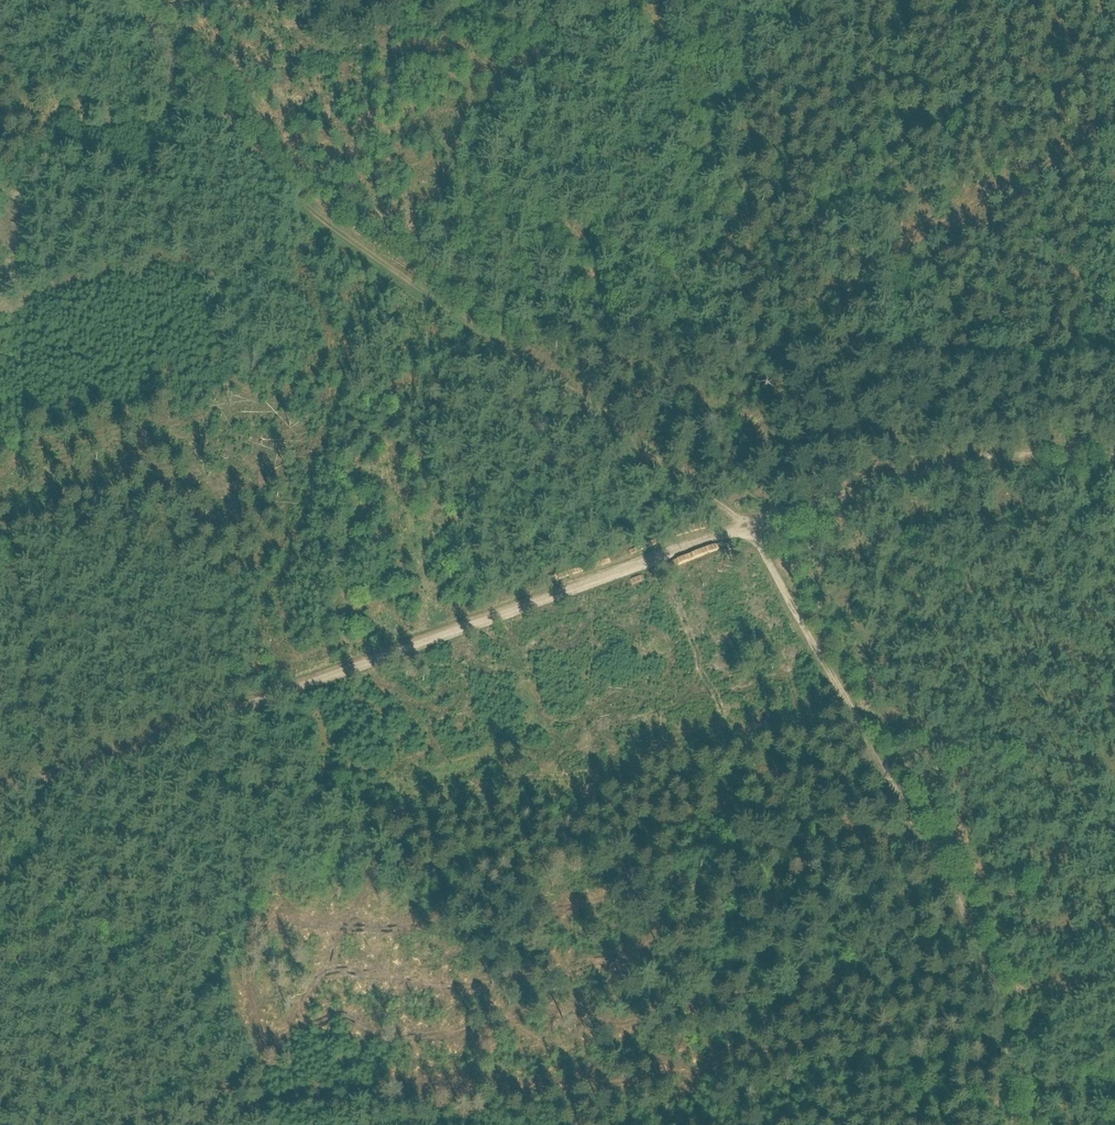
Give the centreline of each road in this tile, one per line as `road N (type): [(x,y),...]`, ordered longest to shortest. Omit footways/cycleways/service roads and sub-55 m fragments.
road 1 (track): [(10,789),(747,525),(972,925),(1001,994),(1010,1055)]
road 2 (track): [(747,525),(982,457),(1114,452)]

